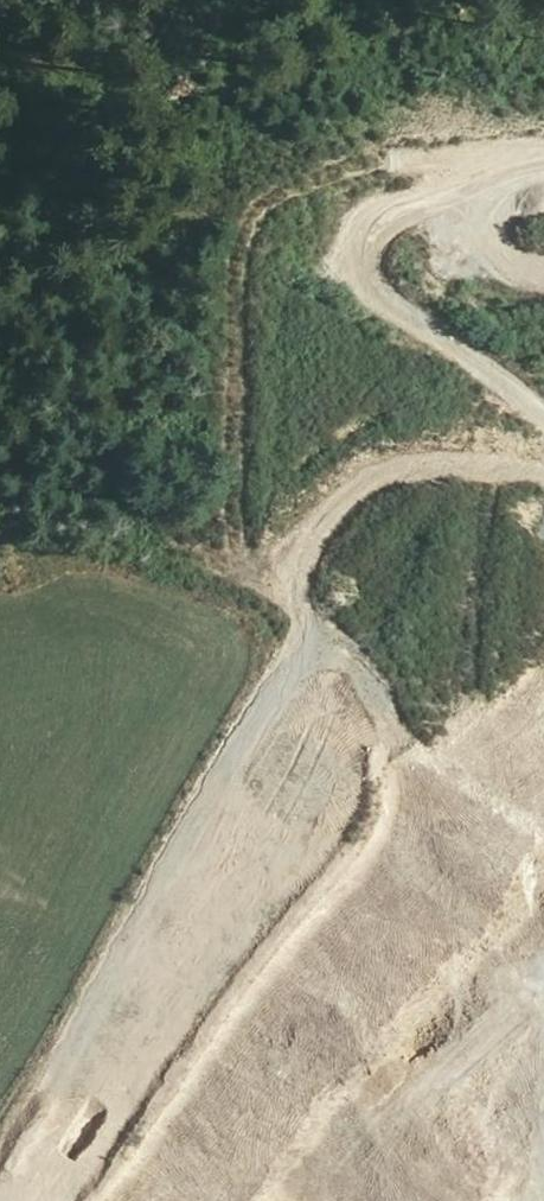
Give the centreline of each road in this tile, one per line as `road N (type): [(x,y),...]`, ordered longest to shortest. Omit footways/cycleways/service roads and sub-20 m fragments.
road 1 (track): [(0,1180),(324,635),(250,561),(237,529),(239,347),(253,231),(273,197),(306,177),(360,161),(442,149),(543,157)]
road 2 (track): [(324,635),(374,690),(376,734),(305,927),(264,995),(209,1062)]
road 3 (track): [(503,230),(447,211),(412,210),(385,225),(370,249),(375,284),(543,413)]
road 4 (track): [(374,690),(489,844),(495,883),(485,918),(409,1026)]
road 5 (track): [(543,459),(498,475),(482,710),(475,753),(453,796)]
road 6 (track): [(543,186),(528,191),(503,230),(521,263),(543,270)]

